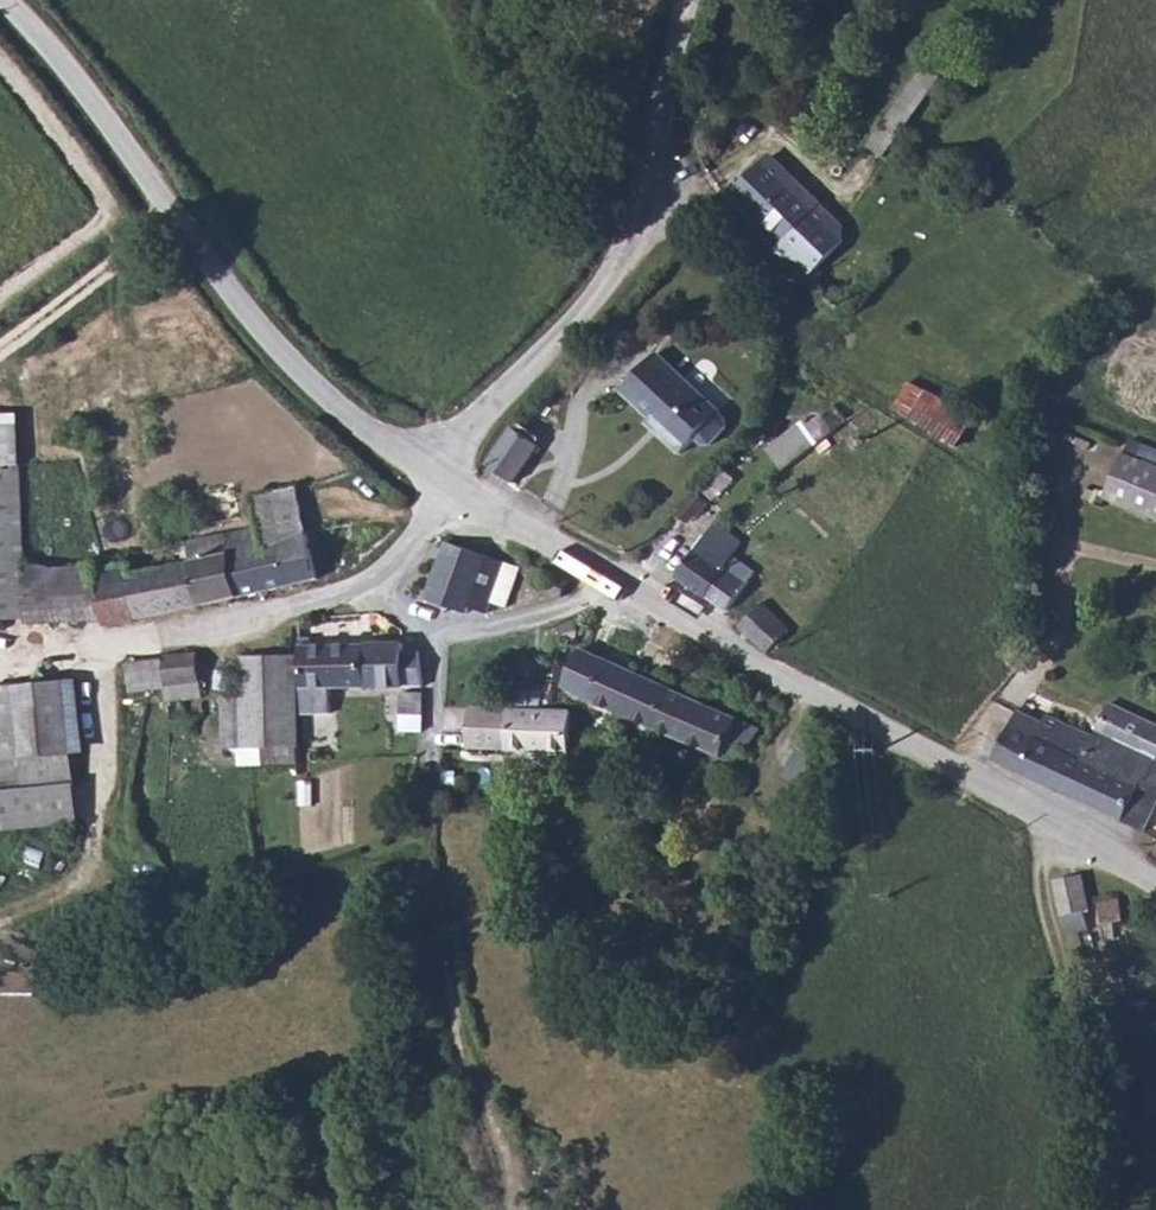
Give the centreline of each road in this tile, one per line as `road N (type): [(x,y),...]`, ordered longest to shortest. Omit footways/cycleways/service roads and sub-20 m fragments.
road 1 (track): [(0,915),(85,873),(106,765),(101,671),(115,643),(288,608),(395,568)]
road 2 (unclassified): [(6,0),(100,104),(244,304),(323,389),(414,454)]
road 3 (unclassified): [(632,588),(1032,808),(1155,889)]
road 4 (unclassified): [(414,454),(545,327),(630,212),(688,0)]
road 5 (track): [(517,1209),(514,1173),(488,1114),(419,876),(426,789)]
road 6 (track): [(0,936),(66,945),(154,940),(419,859)]
road 7 (track): [(1032,808),(1069,1010),(1076,1209)]
road 8 (track): [(176,210),(0,349)]
road 9 (unclassified): [(444,472),(632,588)]
road 10 (unclassified): [(435,637),(519,624),(632,588)]
road 11 (unclassified): [(444,472),(427,521),(395,568),(435,637)]
road 12 (unclassified): [(435,637),(426,789)]

